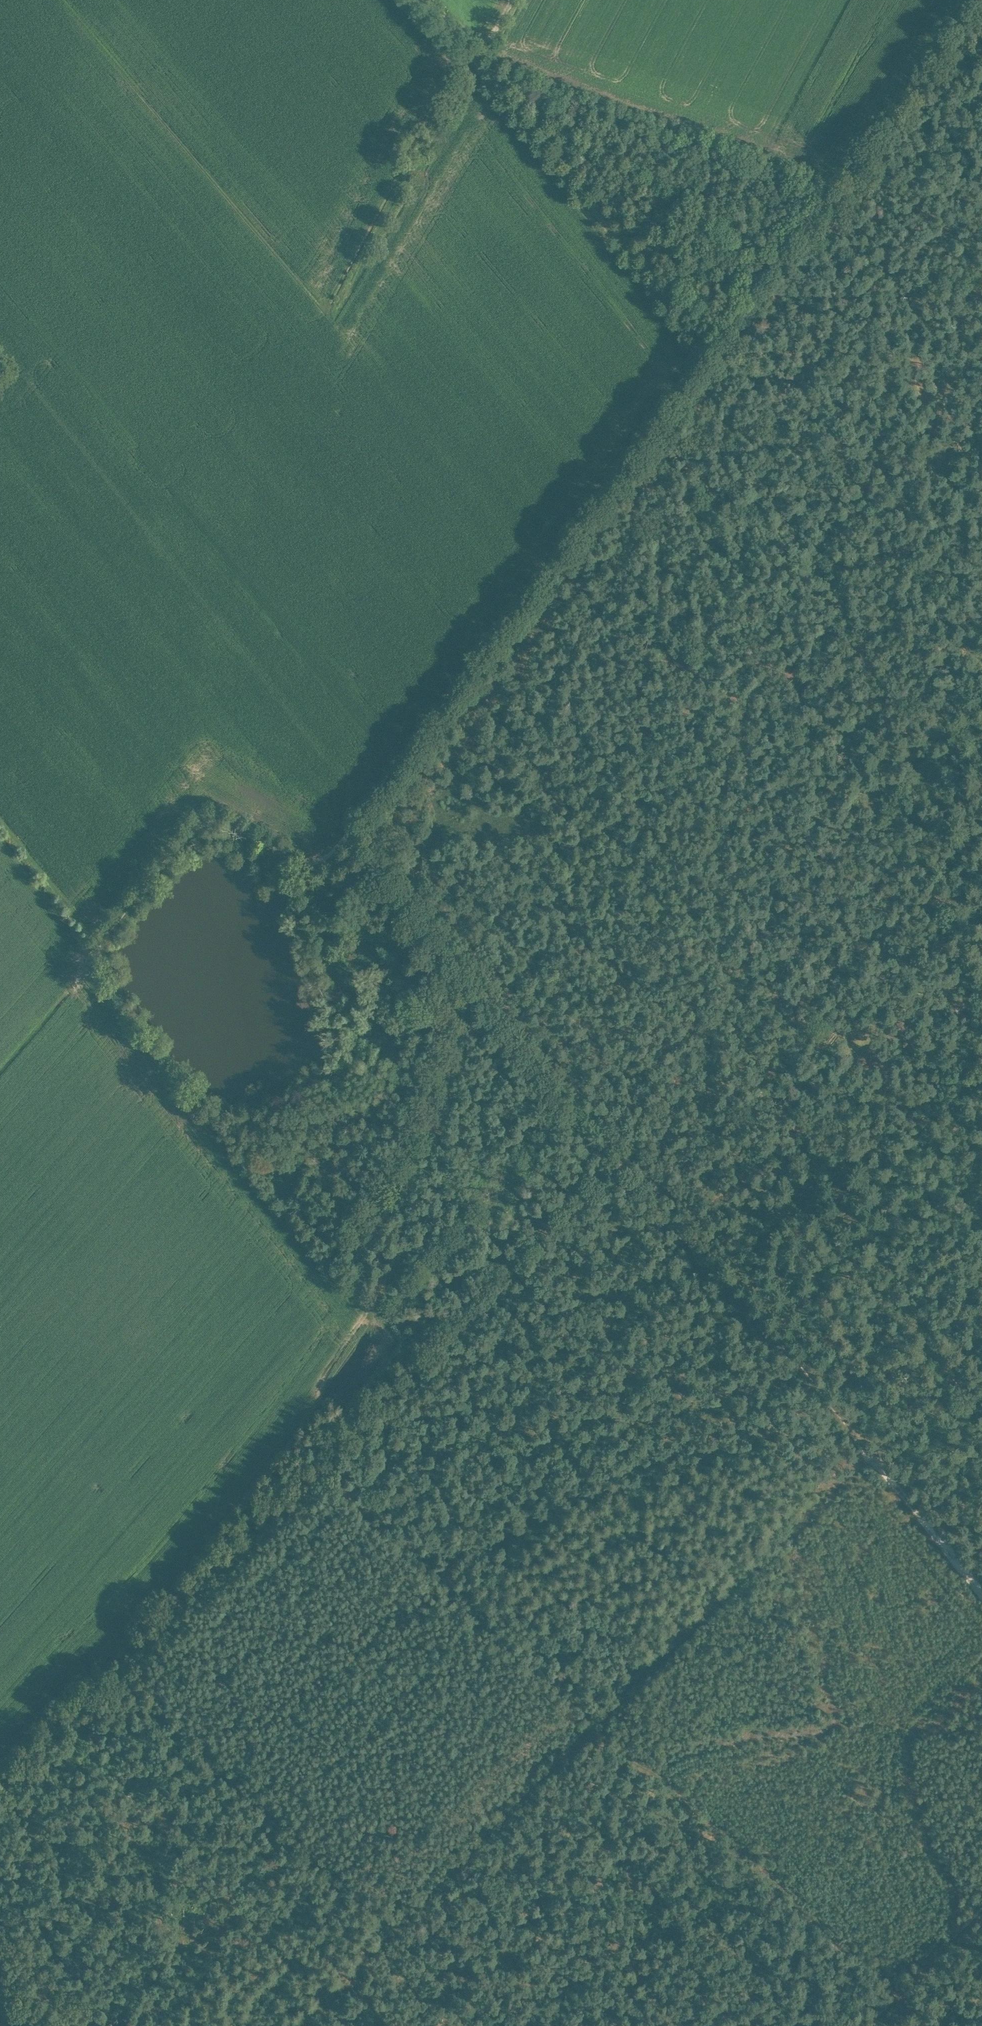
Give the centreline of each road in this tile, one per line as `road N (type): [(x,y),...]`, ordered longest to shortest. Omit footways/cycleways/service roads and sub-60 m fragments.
road 1 (unclassified): [(346,836),(703,352),(423,0)]

